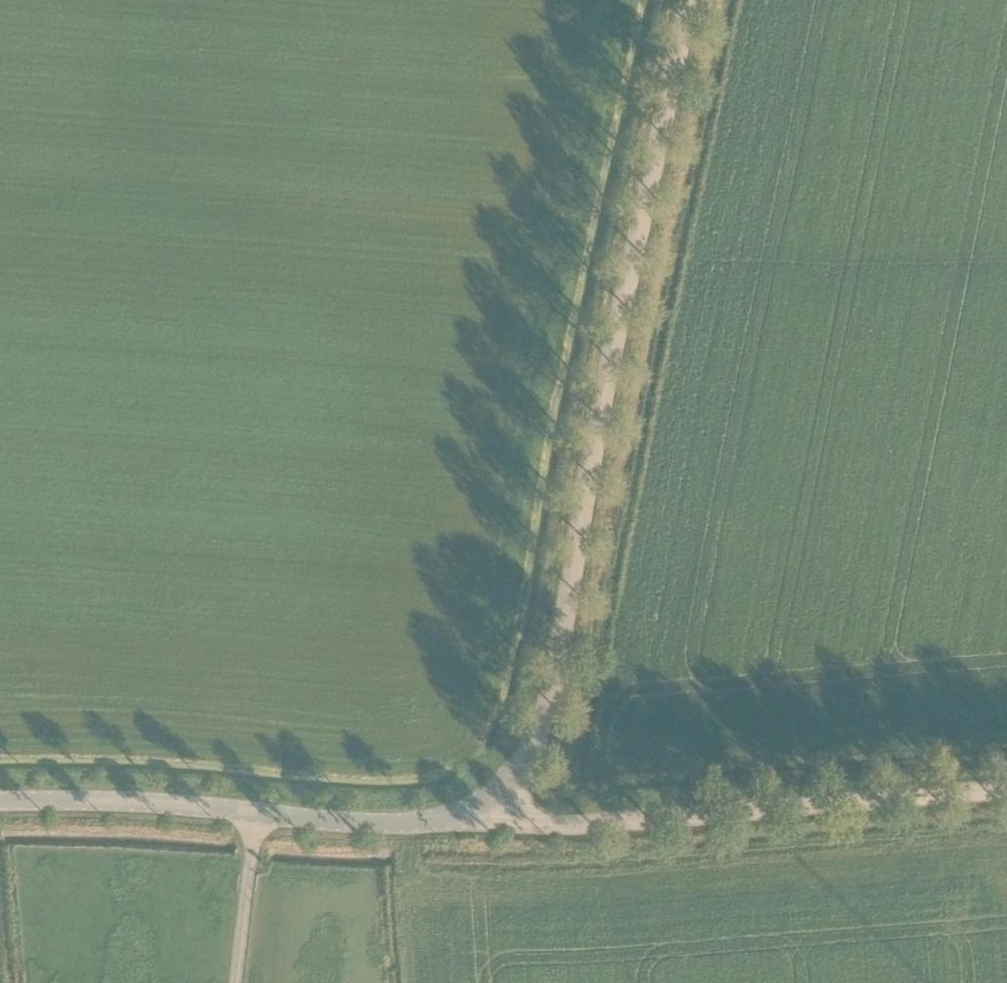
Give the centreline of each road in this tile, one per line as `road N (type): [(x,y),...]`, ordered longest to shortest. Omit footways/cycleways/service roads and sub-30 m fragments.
road 1 (tertiary): [(464,817),(524,765),(541,725),(690,0)]
road 2 (tertiary): [(464,817),(702,819),(1006,797)]
road 3 (tertiary): [(0,799),(164,802),(342,821),(464,817)]

